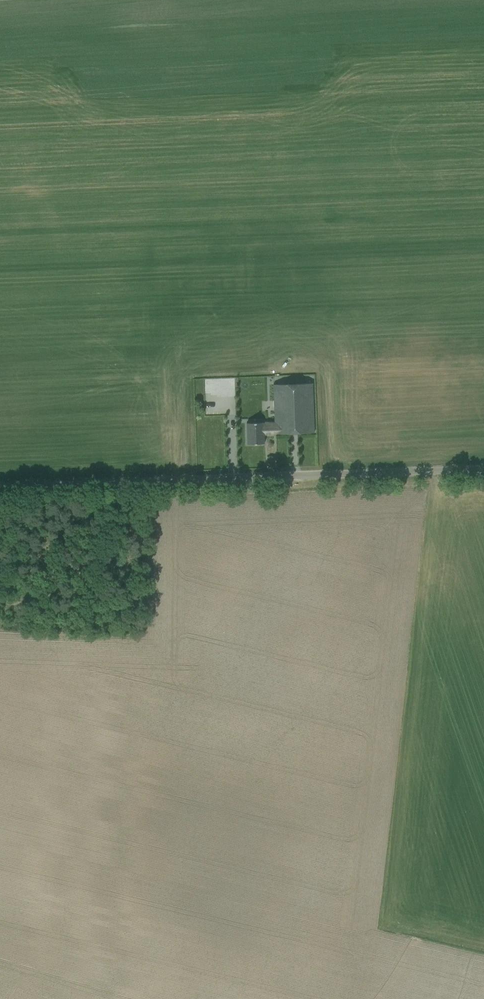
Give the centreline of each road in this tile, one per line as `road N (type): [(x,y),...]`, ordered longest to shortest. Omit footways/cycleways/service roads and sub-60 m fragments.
road 1 (unclassified): [(483,469),(0,488)]

